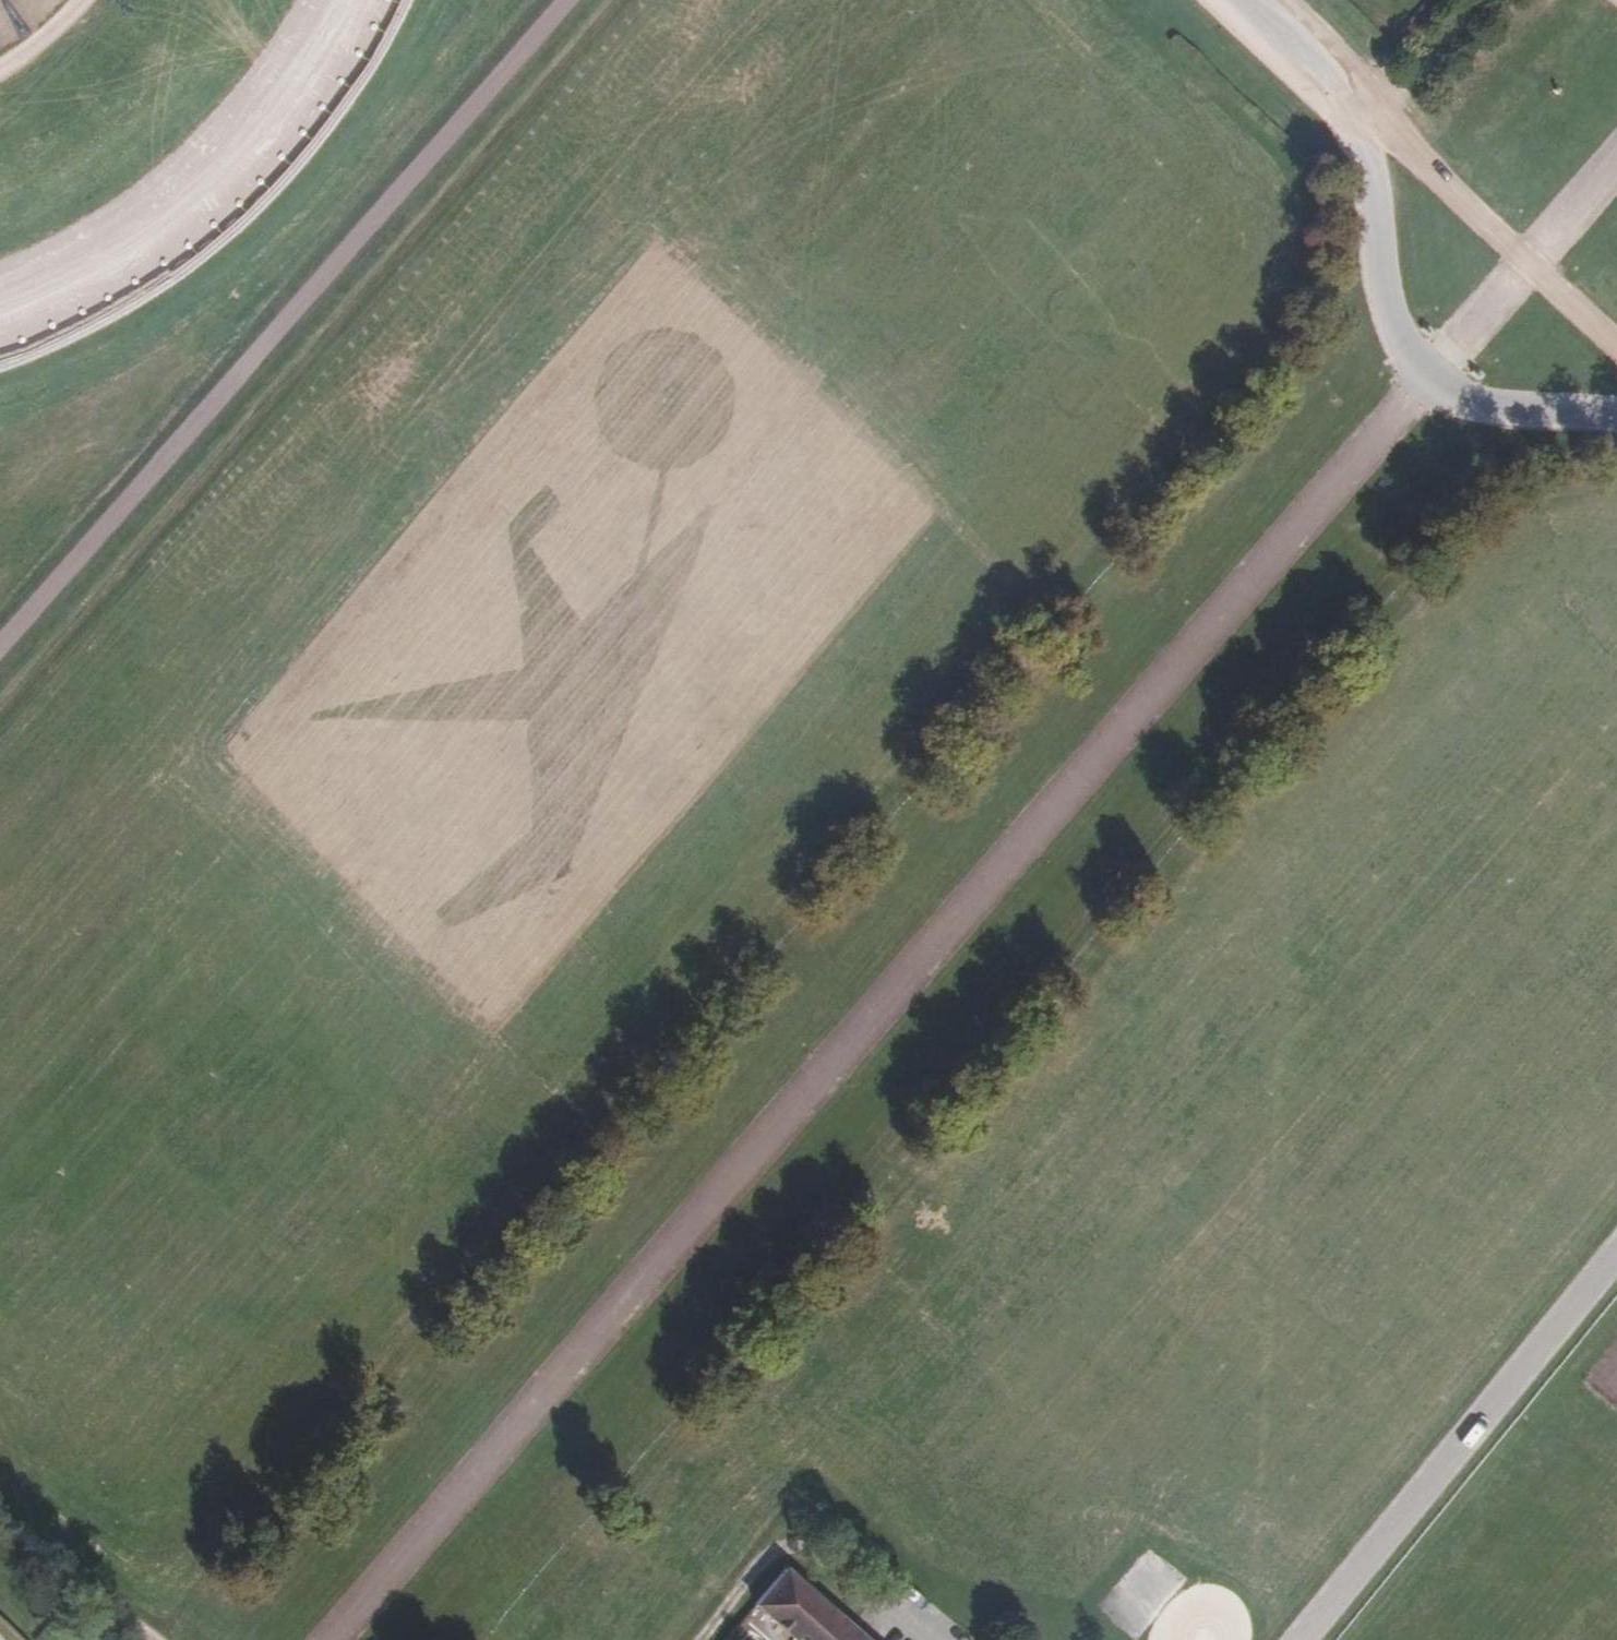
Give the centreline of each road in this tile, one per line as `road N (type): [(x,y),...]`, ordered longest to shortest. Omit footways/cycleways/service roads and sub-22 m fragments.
road 1 (track): [(0,639),(560,0)]
road 2 (track): [(694,1639),(768,1546),(794,1539),(896,1612)]
road 3 (track): [(0,1503),(149,1639)]

